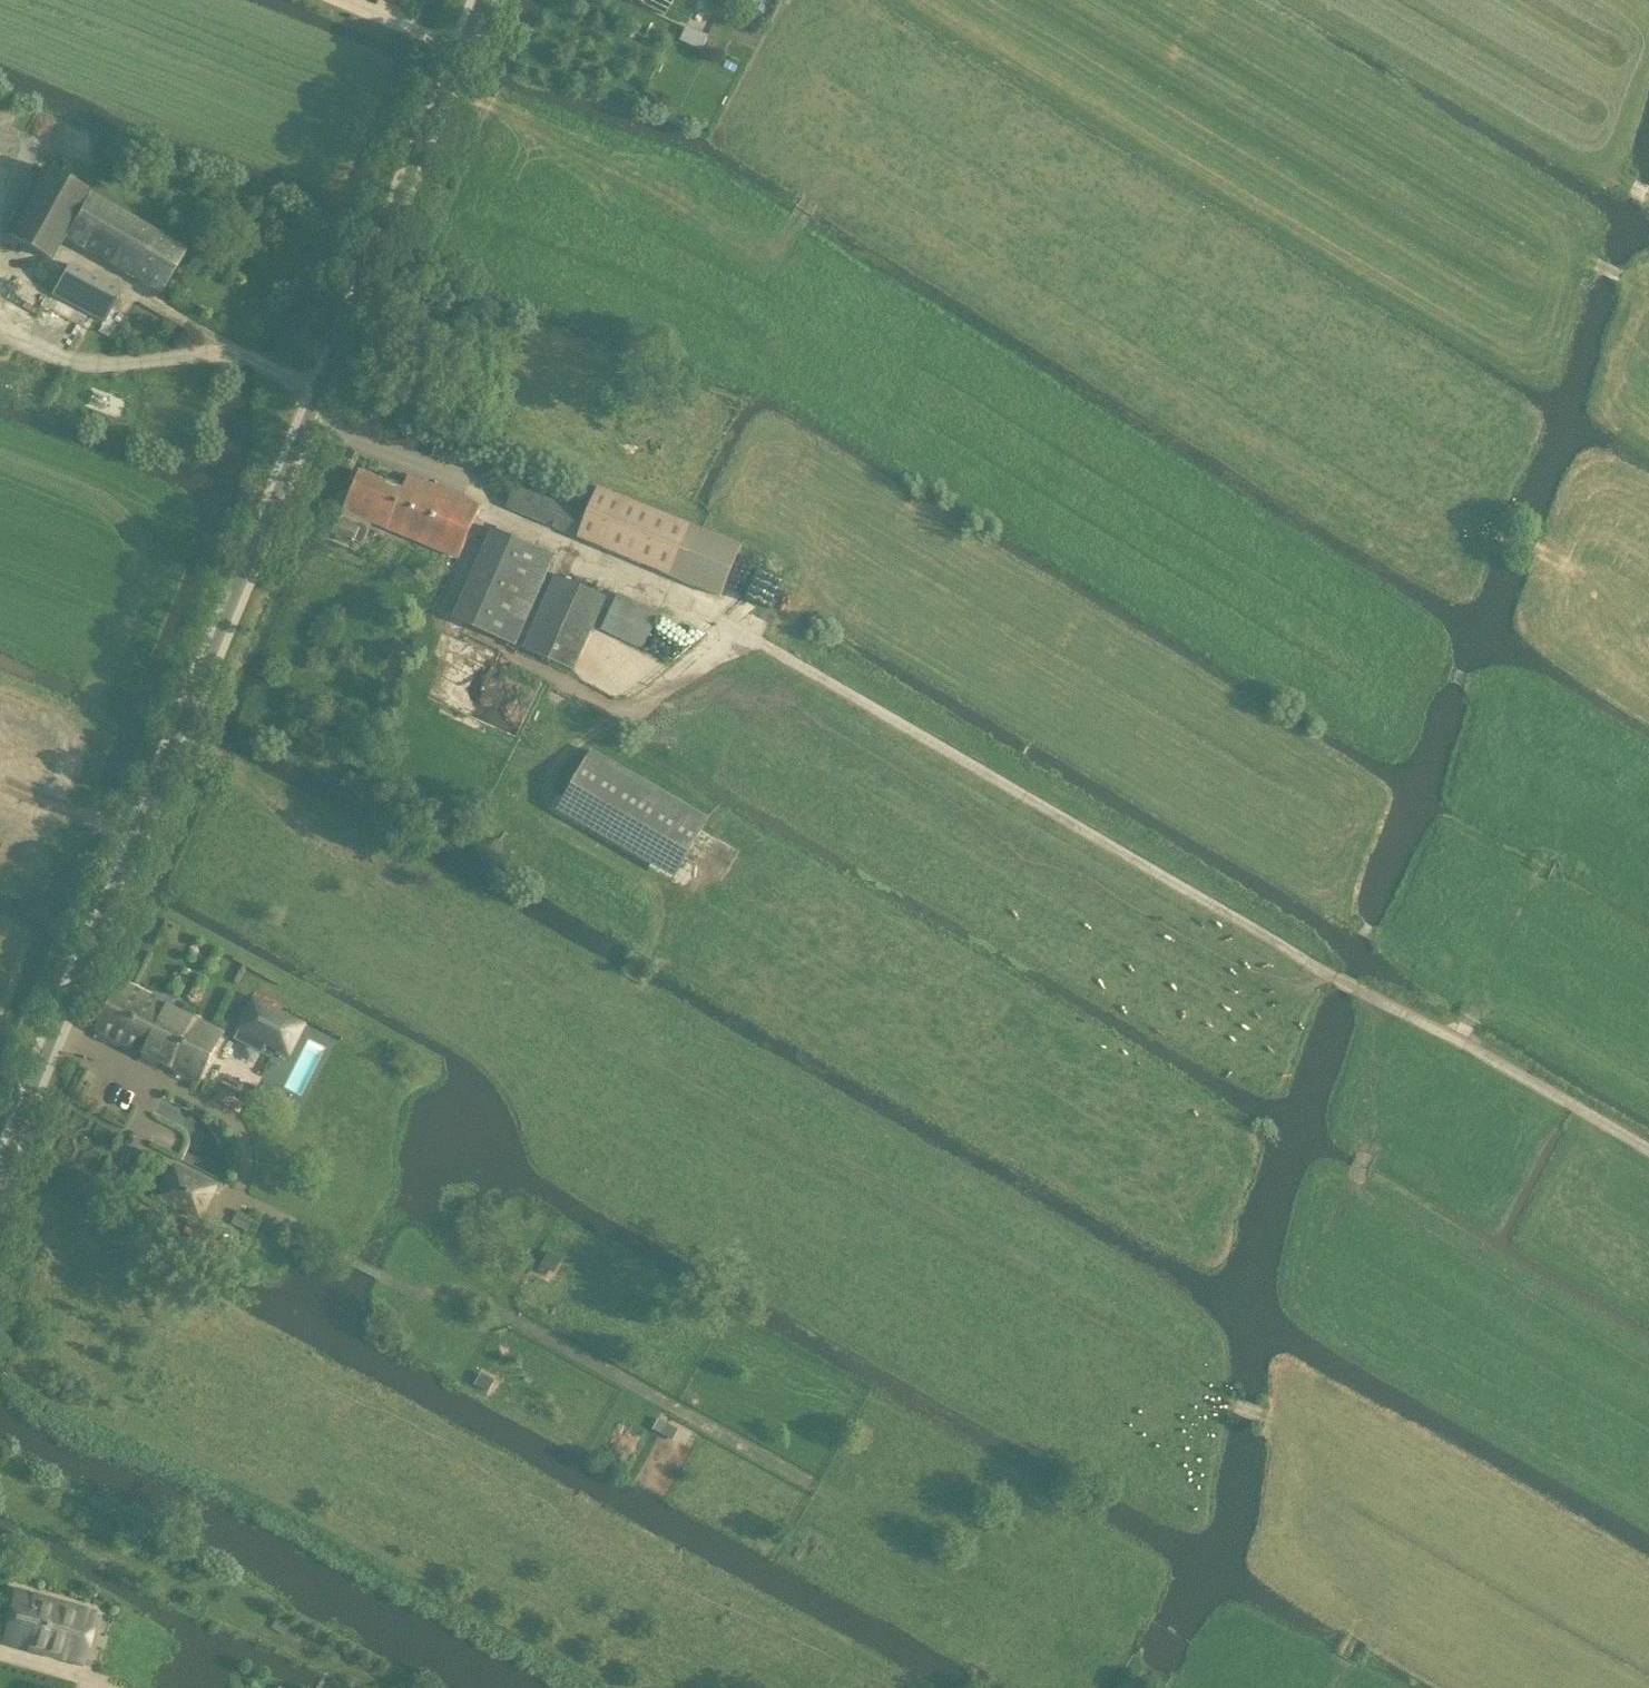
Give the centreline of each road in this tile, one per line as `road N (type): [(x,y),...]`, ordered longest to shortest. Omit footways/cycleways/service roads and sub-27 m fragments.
road 1 (secondary): [(0,1214),(55,1023),(280,504),(475,0)]
road 2 (track): [(1648,1143),(728,617)]
road 3 (track): [(323,393),(270,355),(68,361),(0,336)]

